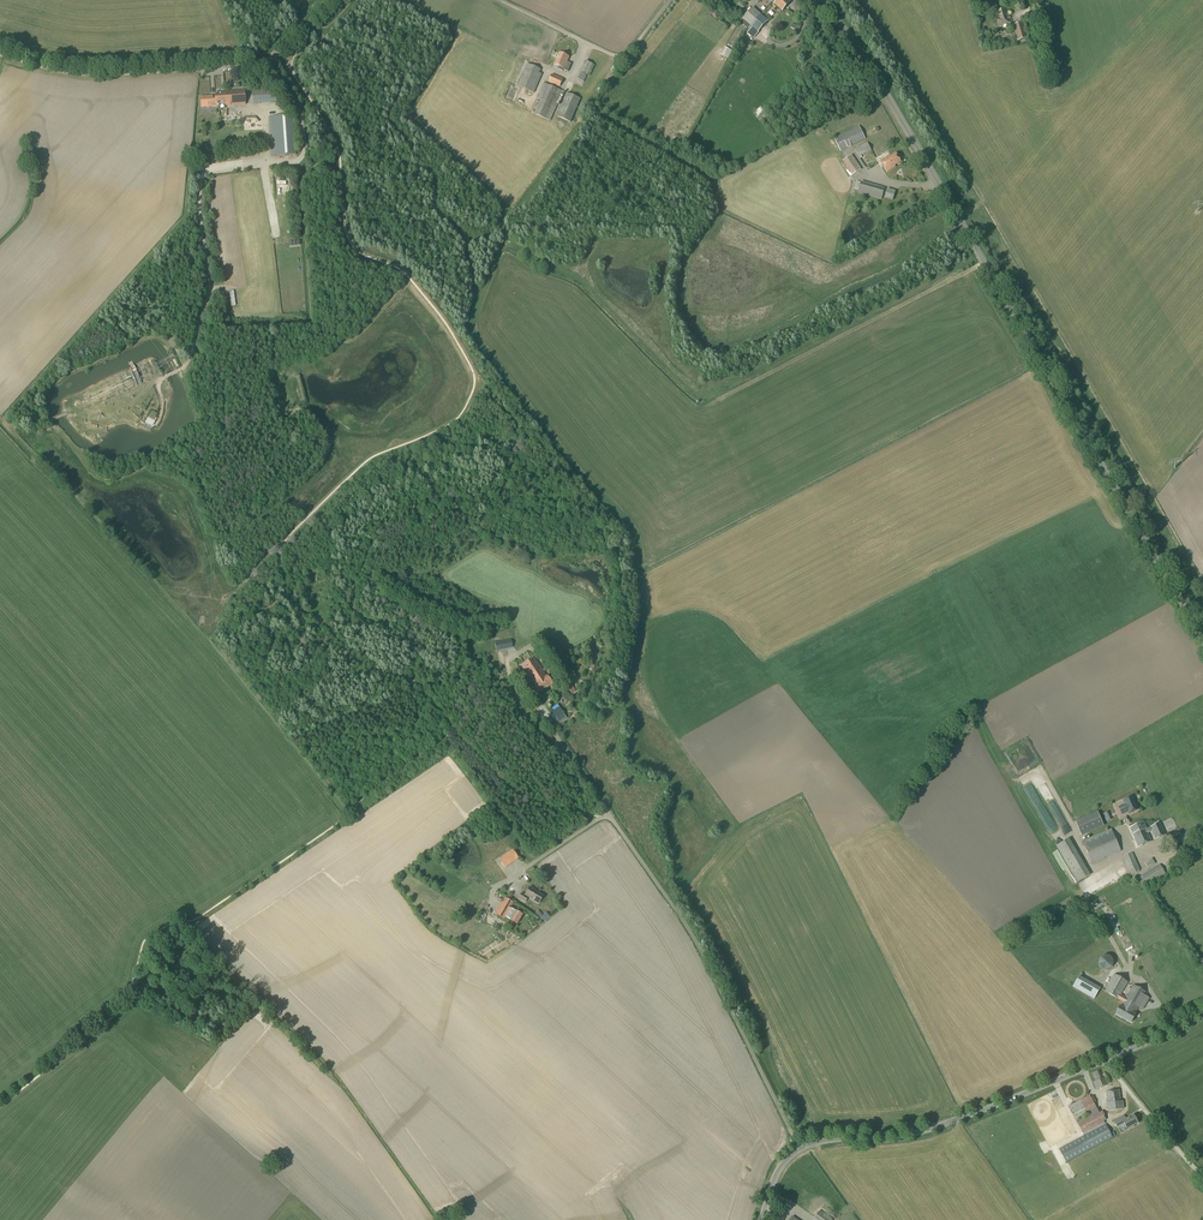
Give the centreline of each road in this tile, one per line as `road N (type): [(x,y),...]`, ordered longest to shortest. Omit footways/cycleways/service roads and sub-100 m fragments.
road 1 (track): [(347,815),(201,633),(8,428),(82,346),(143,315),(189,274),(200,221)]
road 2 (secondary): [(1202,643),(851,39),(817,0)]
road 3 (track): [(474,376),(516,426),(506,481),(491,500),(435,501),(379,535),(356,583),(356,613),(407,638),(412,680)]
road 4 (track): [(268,60),(301,116),(305,152),(299,161),(206,172),(198,208),(208,298),(190,357),(159,373)]
road 5 (tertiary): [(799,1149),(934,1128),(1202,1013)]
road 6 (track): [(207,640),(233,591),(224,551),(170,479),(141,469),(188,458),(223,430),(221,381),(193,349)]
road 7 (unclassified): [(799,1149),(697,944),(608,813)]
road 8 (unclassified): [(0,54),(84,74),(253,66),(274,56),(332,0)]
road 9 (track): [(299,161),(313,326)]
road 10 (track): [(1202,1180),(1105,1060)]
road 11 (track): [(285,737),(415,681)]
road 12 (unclassified): [(608,813),(538,711)]

